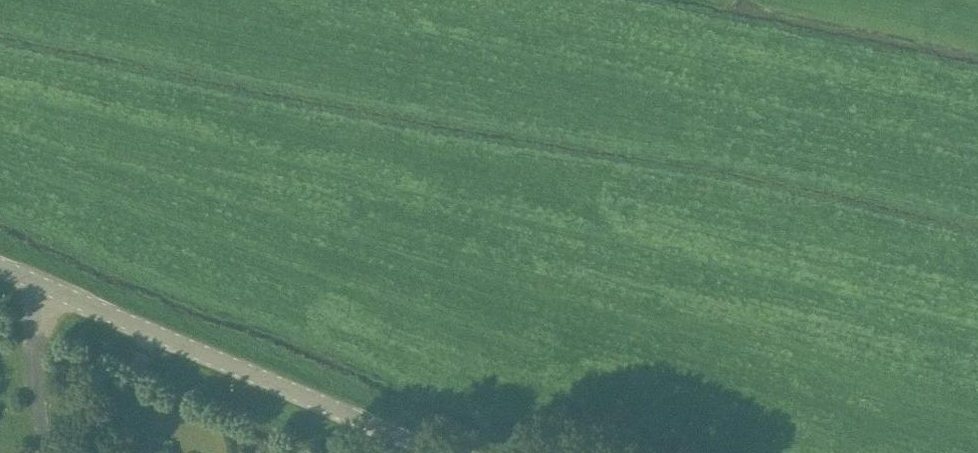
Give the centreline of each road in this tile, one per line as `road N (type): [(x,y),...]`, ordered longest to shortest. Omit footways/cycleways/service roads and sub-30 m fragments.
road 1 (unclassified): [(444,452),(0,265)]
road 2 (track): [(50,452),(39,394),(46,287)]

